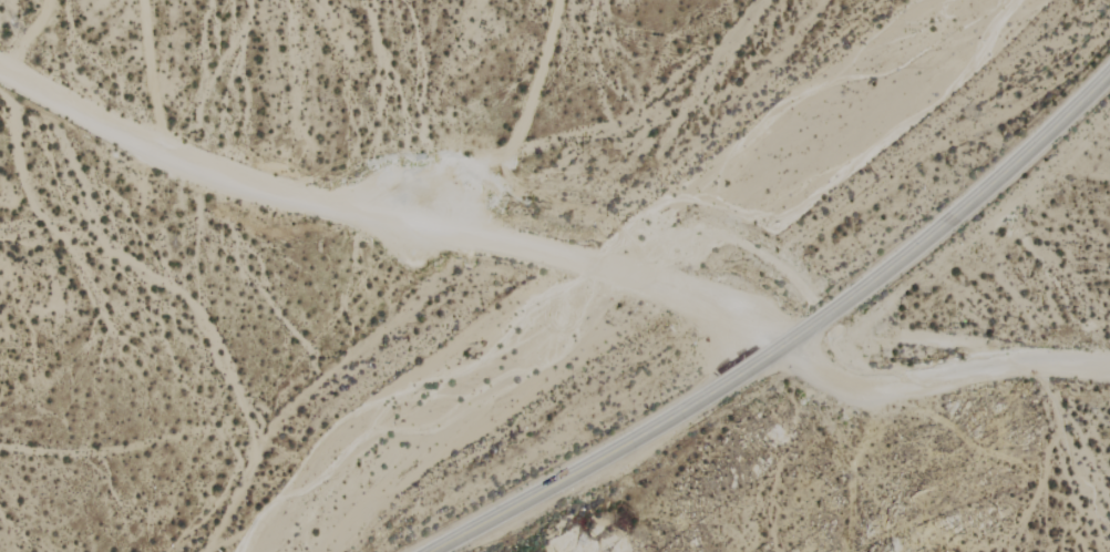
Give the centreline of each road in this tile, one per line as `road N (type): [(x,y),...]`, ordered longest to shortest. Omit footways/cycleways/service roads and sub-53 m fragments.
road 1 (track): [(783,346),(720,300),(631,274),(246,188),(156,155),(0,72)]
road 2 (tertiary): [(783,346),(904,258),(1109,75)]
road 3 (tertiary): [(431,551),(783,346)]
road 4 (track): [(1109,368),(1016,368),(881,388),(811,374),(783,346)]

